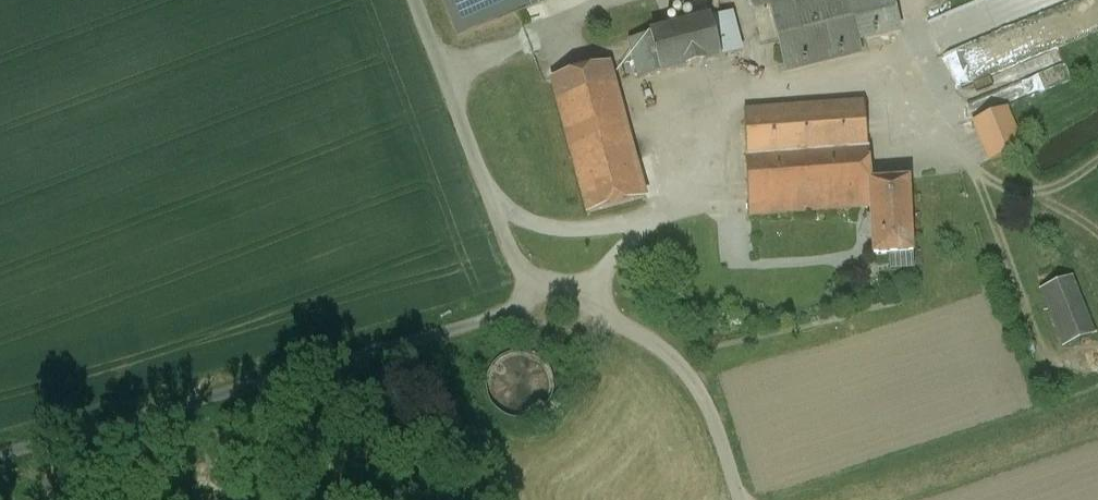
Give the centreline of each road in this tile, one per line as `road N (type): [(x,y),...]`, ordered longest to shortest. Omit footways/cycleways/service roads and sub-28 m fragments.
road 1 (unclassified): [(0,453),(507,307),(545,279)]
road 2 (unclassified): [(742,499),(706,389),(686,357),(659,334),(545,279)]
road 3 (unclassified): [(545,279),(511,254),(416,0)]
road 4 (track): [(936,134),(997,187),(1026,196),(1053,191),(1097,162)]

